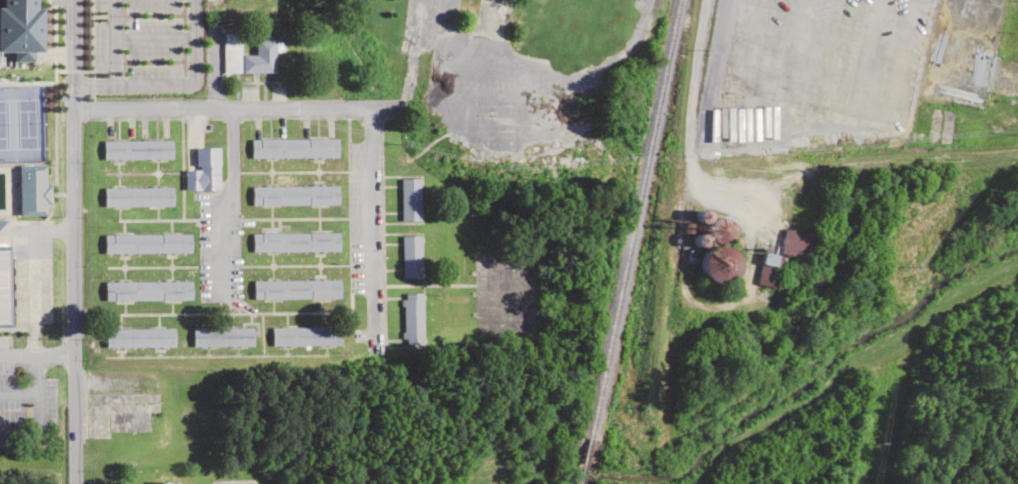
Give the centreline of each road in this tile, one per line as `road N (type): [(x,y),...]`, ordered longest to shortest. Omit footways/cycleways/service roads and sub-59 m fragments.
road 1 (residential): [(70,107),(370,107),(373,339)]
road 2 (residential): [(1017,151),(851,163),(738,190),(702,190),(687,173),(682,137),(704,0)]
road 3 (residential): [(74,483),(69,0)]
road 4 (residential): [(218,279),(231,108)]

